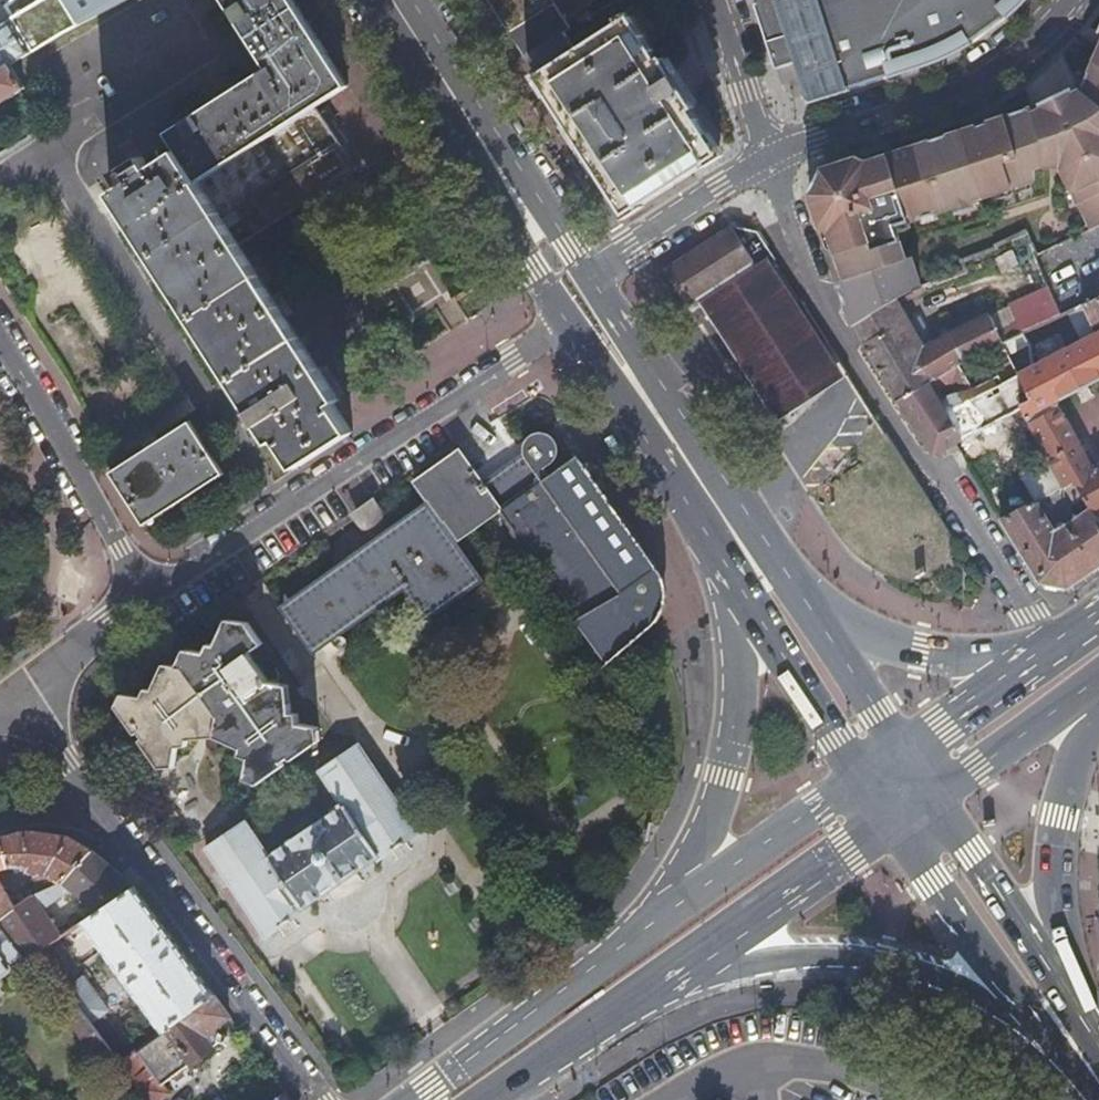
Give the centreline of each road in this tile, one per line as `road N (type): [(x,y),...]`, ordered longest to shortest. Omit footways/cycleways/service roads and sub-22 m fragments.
road 1 (residential): [(1057,652),(838,332),(767,158)]
road 2 (residential): [(34,681),(328,1099)]
road 3 (residential): [(144,596),(573,323)]
road 4 (secondary): [(701,960),(861,958),(933,973),(979,995),(1057,1055)]
road 5 (secondary): [(743,565),(724,780),(674,912)]
road 6 (residential): [(767,158),(973,85),(1081,0)]
road 7 (secondary): [(1087,1024),(1055,920),(1054,850),(1066,776),(1098,692)]
road 8 (secondary): [(674,912),(406,1099)]
road 9 (residential): [(0,346),(144,596)]
road 10 (secondary): [(892,827),(1057,1055)]
road 11 (secondary): [(1029,669),(875,639),(773,572)]
road 12 (secondary): [(1087,1024),(936,798)]
road 13 (secondary): [(460,104),(534,265),(573,323)]
road 14 (secondary): [(497,1099),(701,960)]
road 15 (secondary): [(743,565),(820,720),(861,780)]
road 16 (secondary): [(701,960),(892,827)]
road 17 (secondary): [(861,780),(674,912)]
road 18 (secondary): [(903,753),(773,572)]
road 19 (secondary): [(593,281),(460,104)]
road 20 (residential): [(593,281),(767,158)]
road 21 (secondary): [(936,798),(1098,684)]
road 22 (secondary): [(671,439),(593,281)]
road 23 (residential): [(767,158),(713,0)]
road 24 (secondary): [(573,323),(671,439)]
road 25 (secondary): [(1029,669),(903,753)]
road 26 (residential): [(144,596),(34,681)]
road 27 (secondary): [(393,0),(460,104)]

